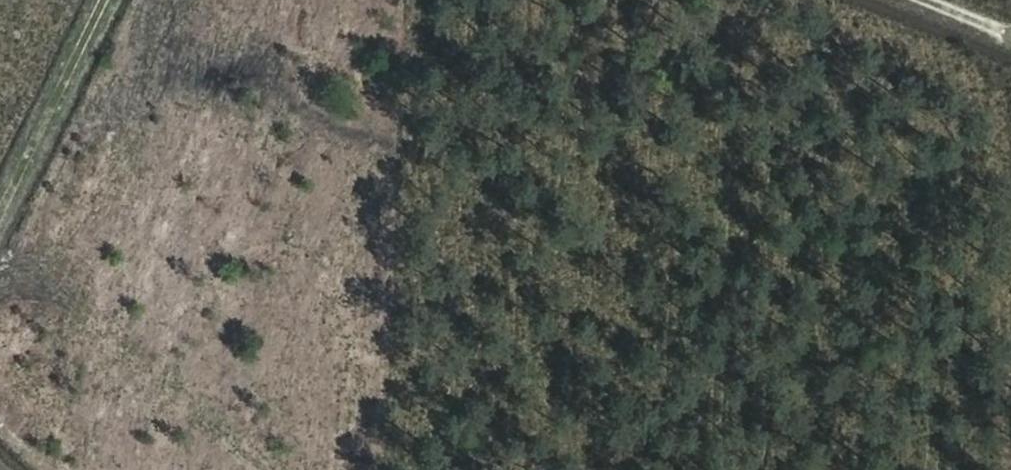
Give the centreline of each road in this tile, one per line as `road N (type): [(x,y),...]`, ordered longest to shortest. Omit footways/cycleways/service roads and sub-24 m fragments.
road 1 (track): [(106,0),(0,220)]

